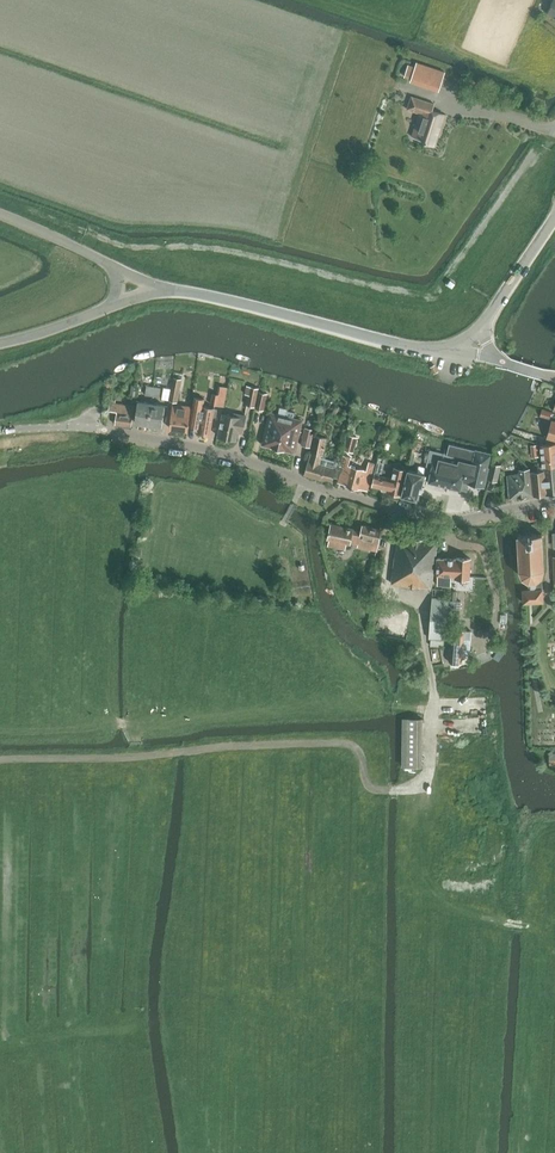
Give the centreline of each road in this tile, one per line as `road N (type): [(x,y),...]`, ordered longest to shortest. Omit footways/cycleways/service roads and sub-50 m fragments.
road 1 (track): [(418,599),(434,685),(433,749),(426,776),(401,787),(365,781),(360,752),(342,743),(0,761)]
road 2 (residential): [(96,428),(197,446),(434,520),(554,502)]
road 3 (tertiary): [(441,350),(162,290)]
road 4 (tertiary): [(554,216),(480,327)]
road 5 (tertiary): [(118,269),(0,216)]

